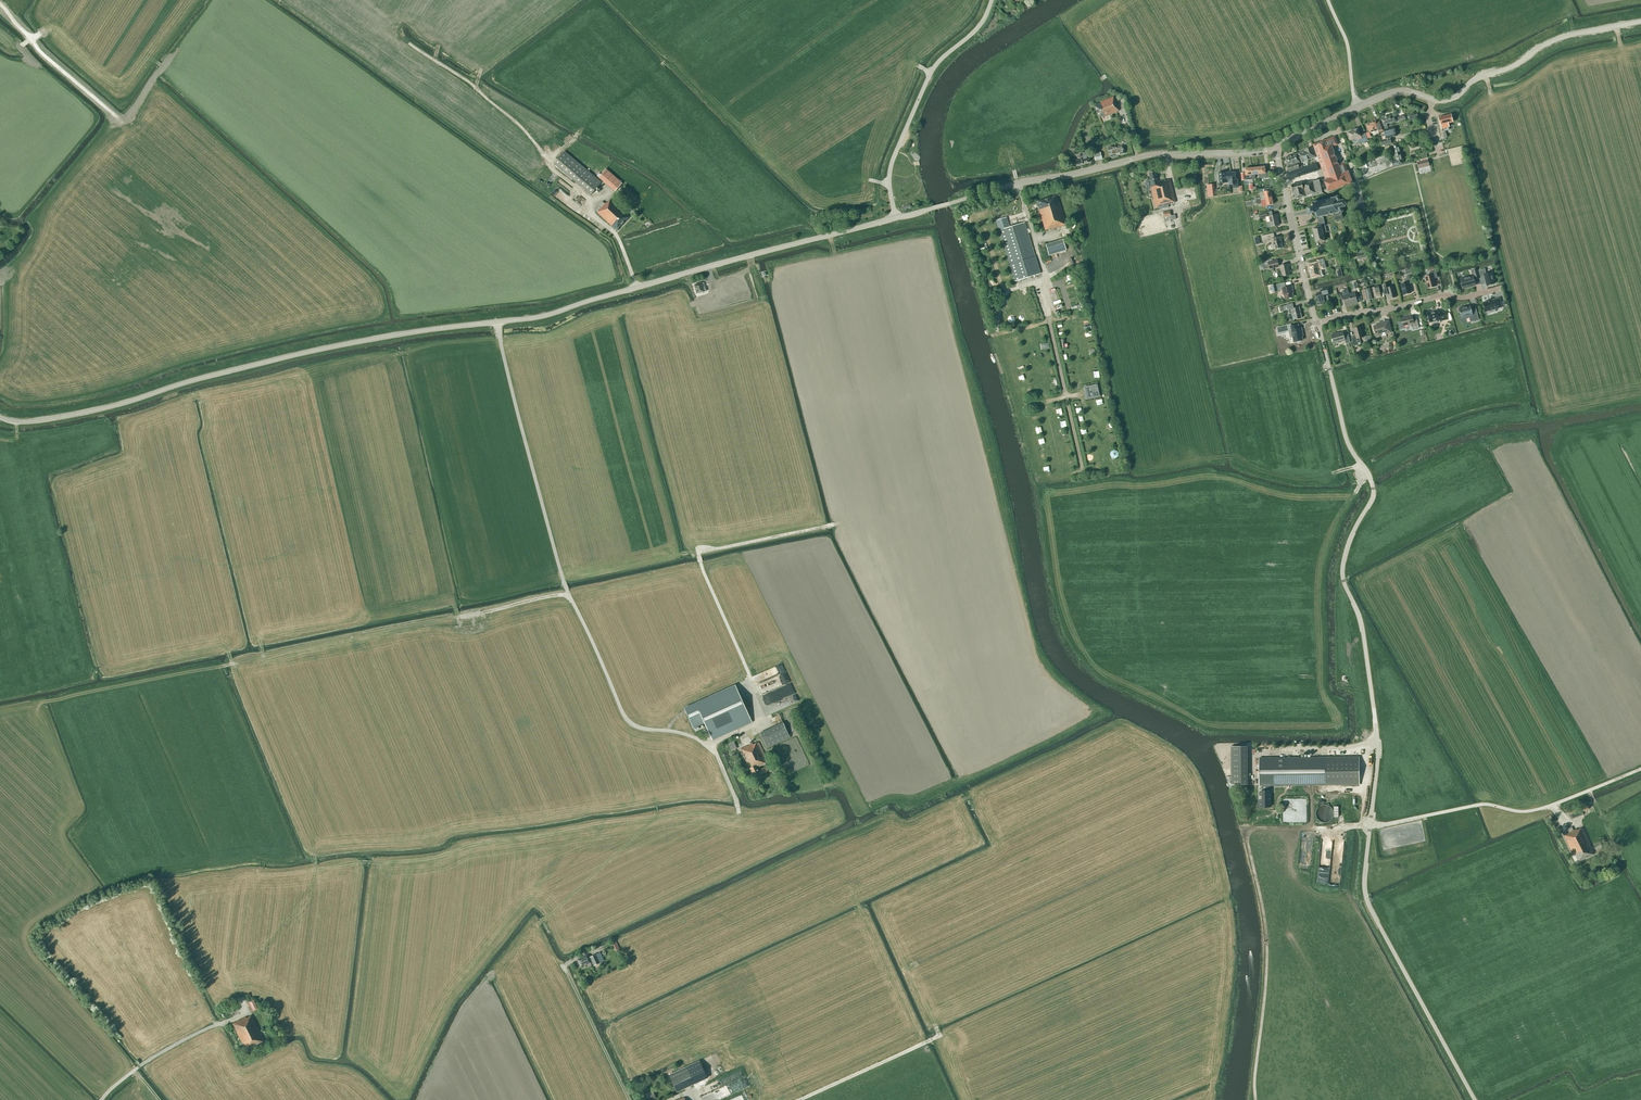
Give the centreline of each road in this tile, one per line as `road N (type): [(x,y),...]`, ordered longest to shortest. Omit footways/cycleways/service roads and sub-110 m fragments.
road 1 (unclassified): [(1476,1099),(1367,897),(1377,724),(1362,622),(1344,573),(1373,488),(1346,437),(1317,323)]
road 2 (tertiary): [(0,417),(65,416),(307,352),(497,322)]
road 3 (unclassified): [(709,744),(639,727),(621,709),(560,568),(497,322)]
road 4 (tertiary): [(497,322),(896,218)]
road 5 (track): [(709,744),(761,722),(748,693),(756,690),(698,552),(850,521)]
road 6 (track): [(1372,826),(1249,832),(1266,941),(1256,1099)]
road 7 (tertiary): [(896,218),(1141,157),(1274,146)]
road 8 (track): [(568,594),(264,658),(230,663),(227,649)]
road 9 (tertiary): [(1358,107),(1402,91),(1449,98),(1554,41),(1640,21)]
road 10 (track): [(1372,826),(1477,805),(1526,812),(1640,769)]
road 11 (unclassified): [(896,218),(889,169),(929,74),(982,21),(991,0)]
road 12 (track): [(592,200),(463,78),(406,42)]
road 13 (track): [(629,1099),(539,924)]
road 14 (residential): [(1317,323),(1498,289)]
road 15 (unclassified): [(1317,323),(1274,146)]
road 16 (track): [(798,1099),(940,1036),(935,1026)]
road 17 (track): [(110,115),(39,53),(0,4)]
road 18 (unclassified): [(101,1099),(157,1055),(225,1022)]

